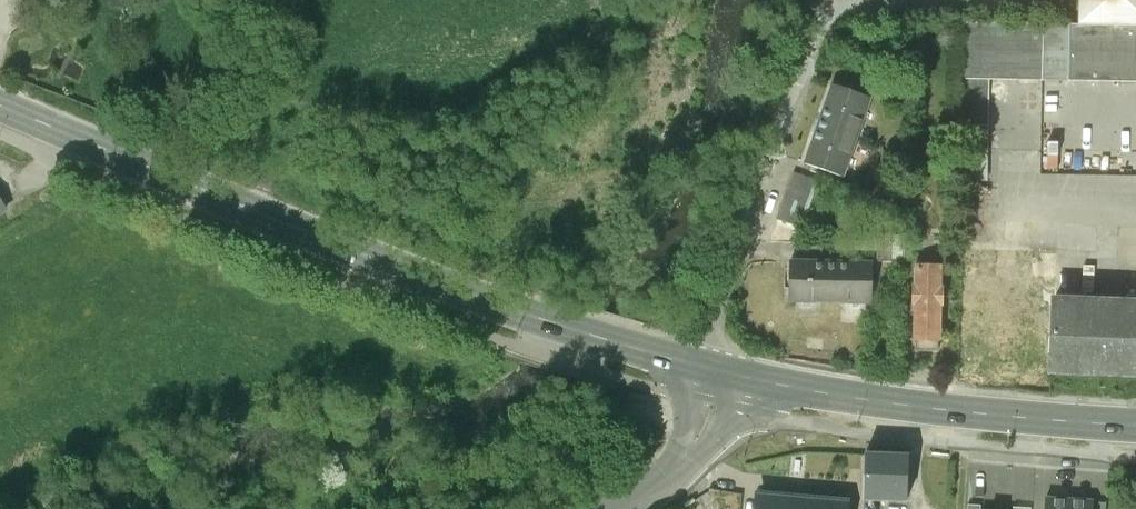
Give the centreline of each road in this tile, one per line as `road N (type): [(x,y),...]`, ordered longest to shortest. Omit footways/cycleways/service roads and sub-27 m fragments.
road 1 (secondary): [(723,372),(388,264),(0,105)]
road 2 (secondary): [(1135,424),(875,401),(723,372)]
road 3 (unclassified): [(723,372),(689,452),(614,508)]

